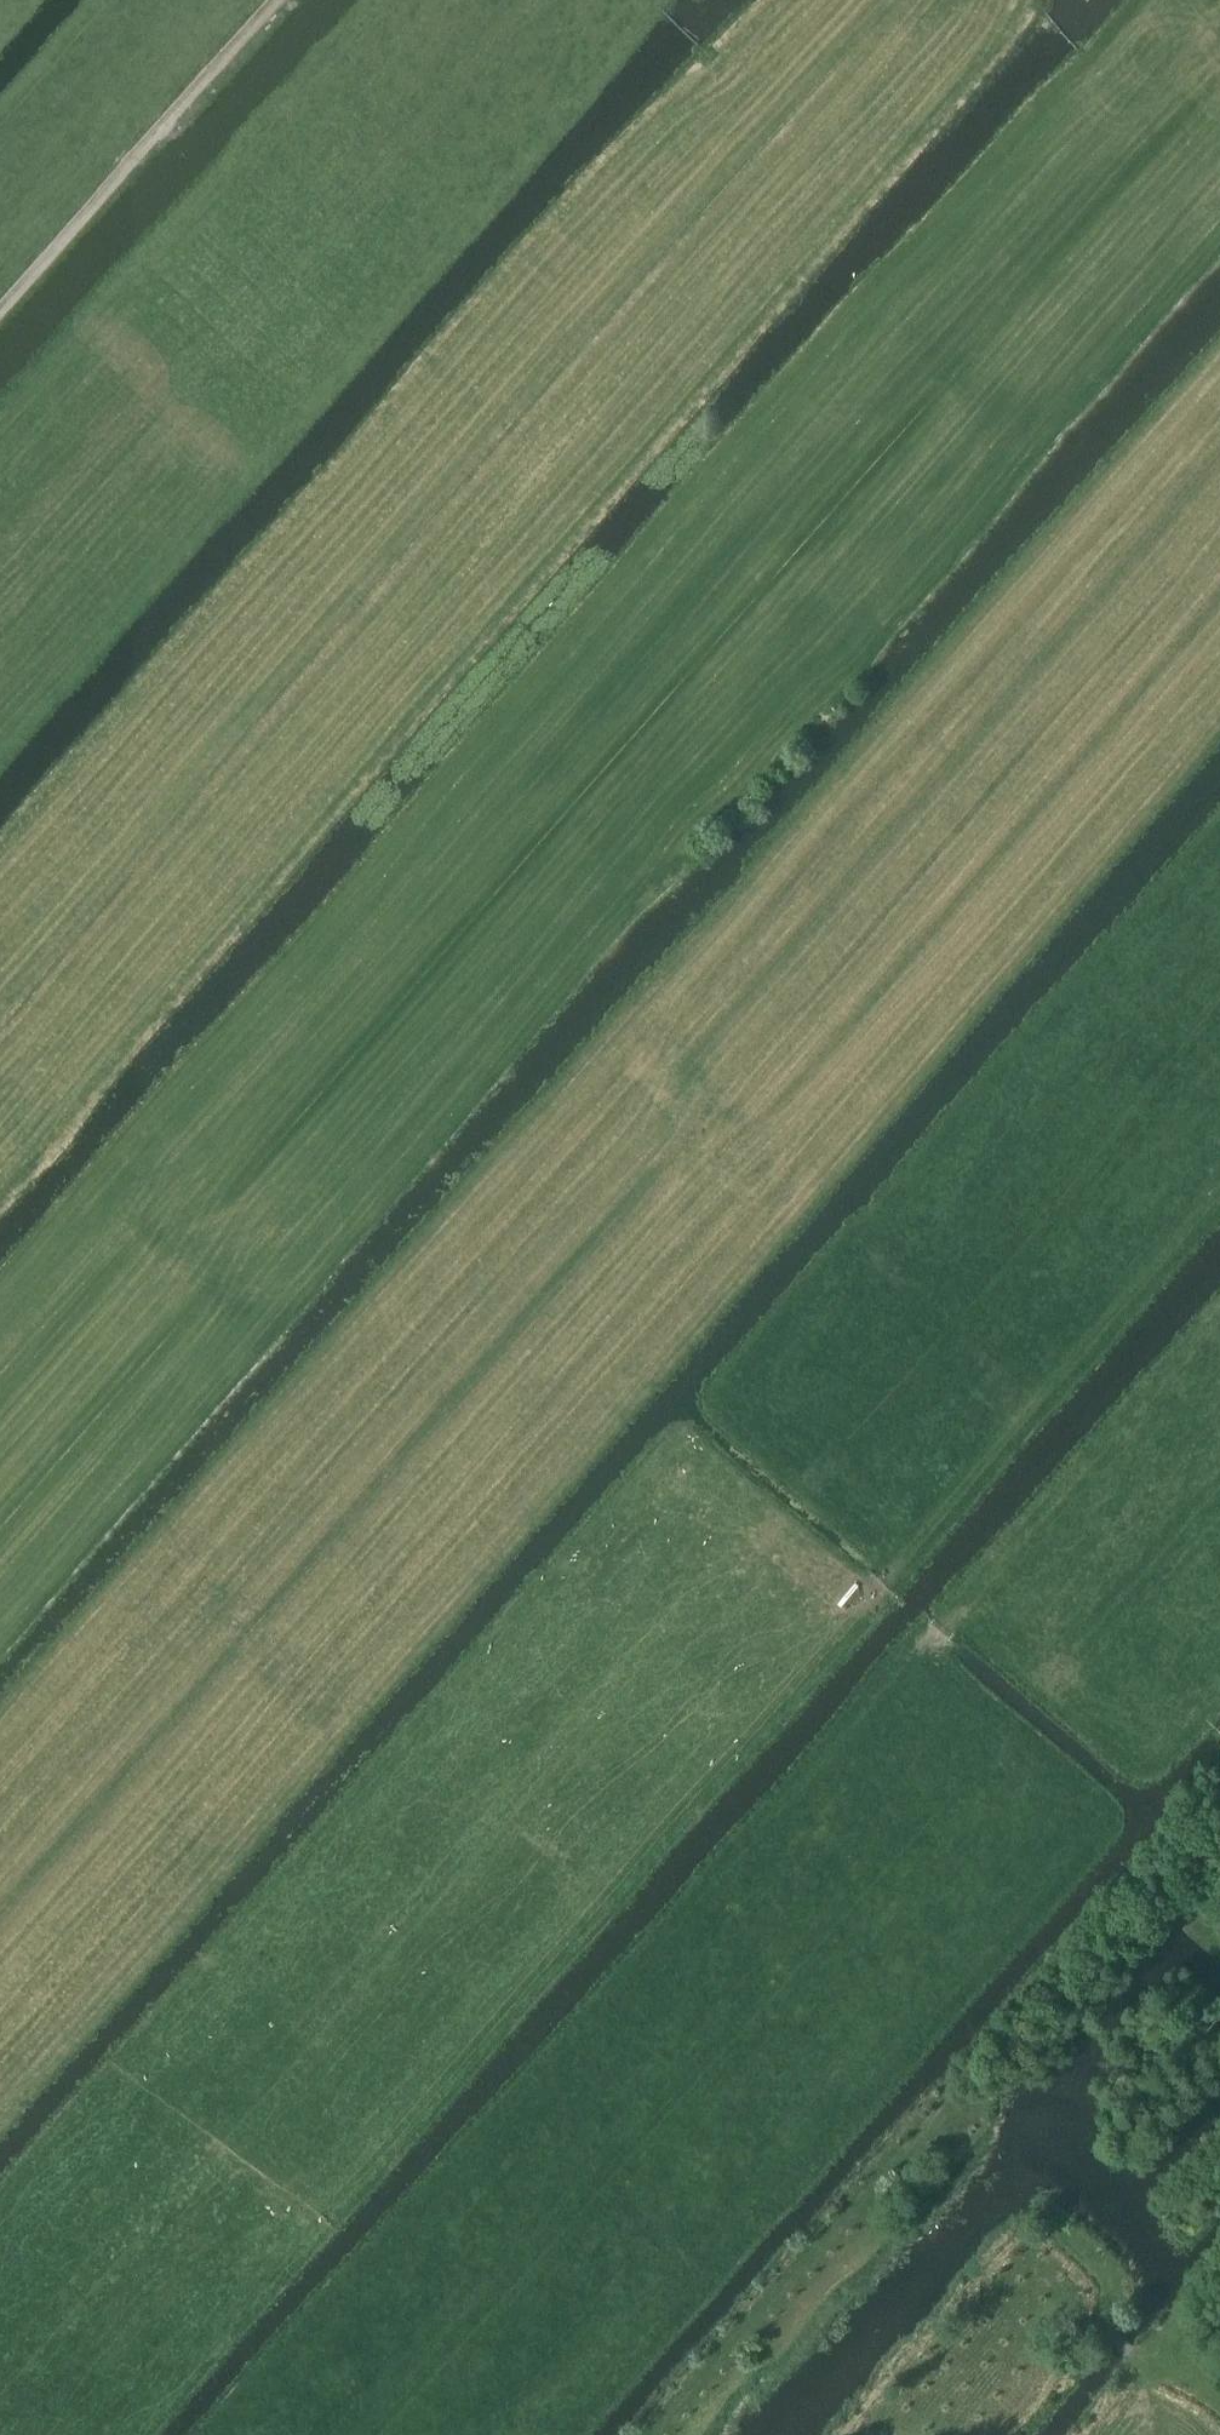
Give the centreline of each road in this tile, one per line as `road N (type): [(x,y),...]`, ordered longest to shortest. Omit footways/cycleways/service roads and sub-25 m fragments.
road 1 (track): [(0,308),(273,0)]

